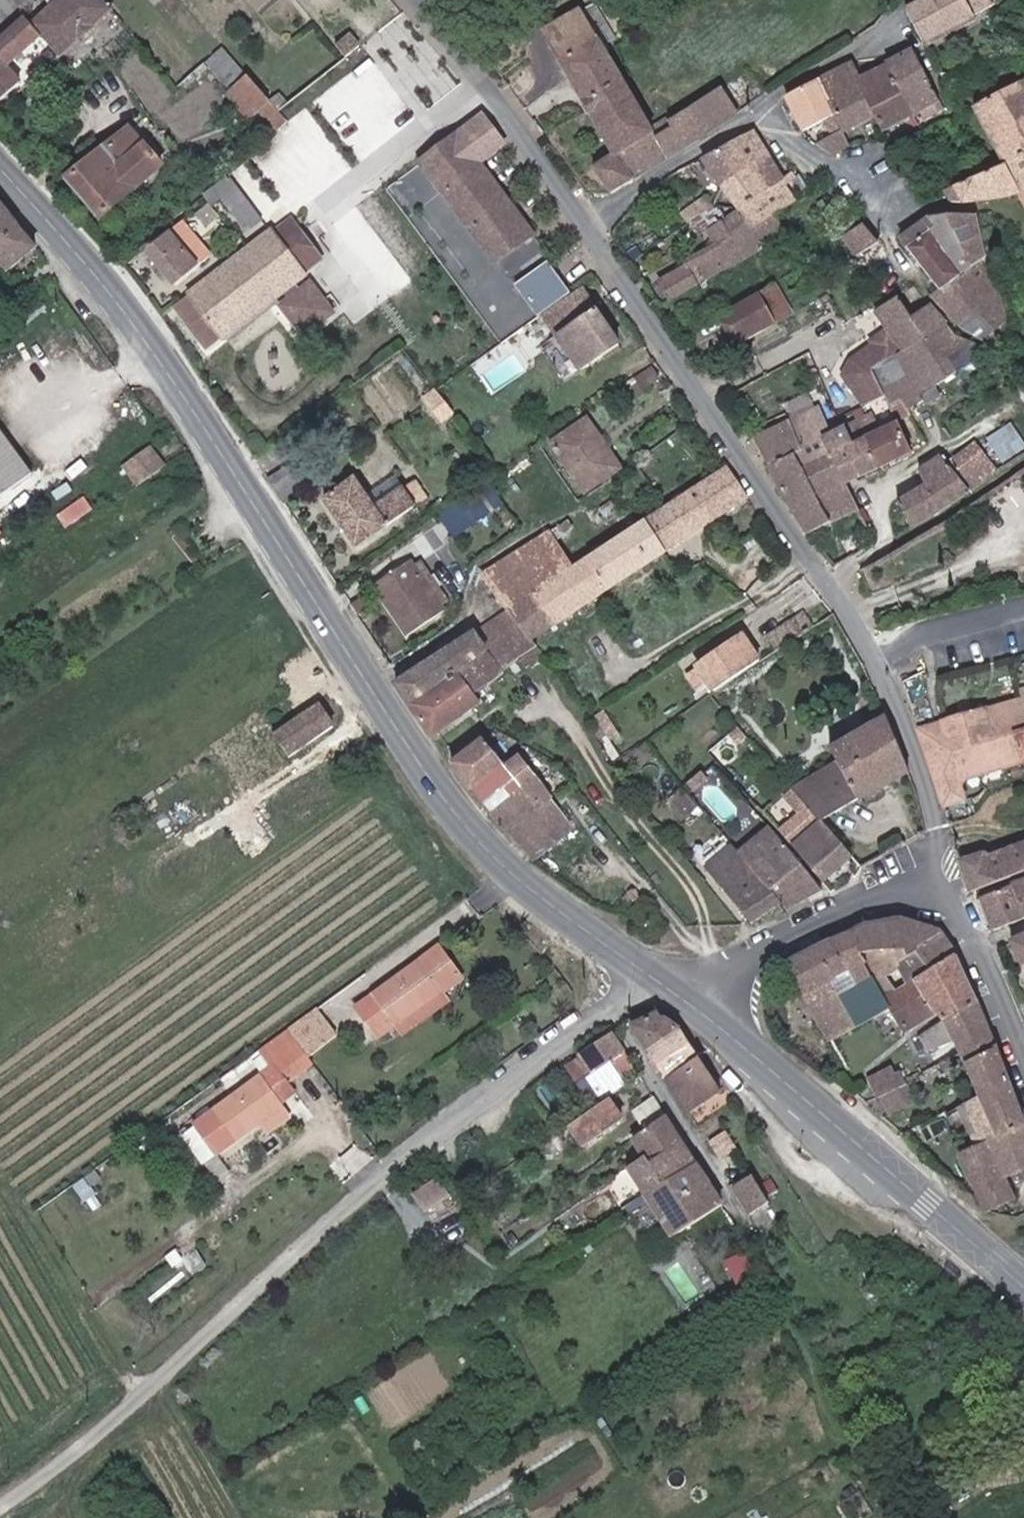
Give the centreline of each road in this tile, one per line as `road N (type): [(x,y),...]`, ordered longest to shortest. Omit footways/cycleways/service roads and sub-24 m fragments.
road 1 (primary): [(693,1003),(559,903),(483,832),(420,759),(149,338),(0,161)]
road 2 (residential): [(423,0),(800,524),(877,664)]
road 3 (track): [(400,1174),(0,1510)]
road 4 (primary): [(1023,1282),(693,1003)]
road 5 (residential): [(949,882),(900,888),(829,912),(693,1003)]
road 6 (residential): [(877,664),(930,779),(949,882)]
road 7 (residential): [(1023,1058),(949,882)]
road 8 (residential): [(877,664),(916,636),(1023,607)]

